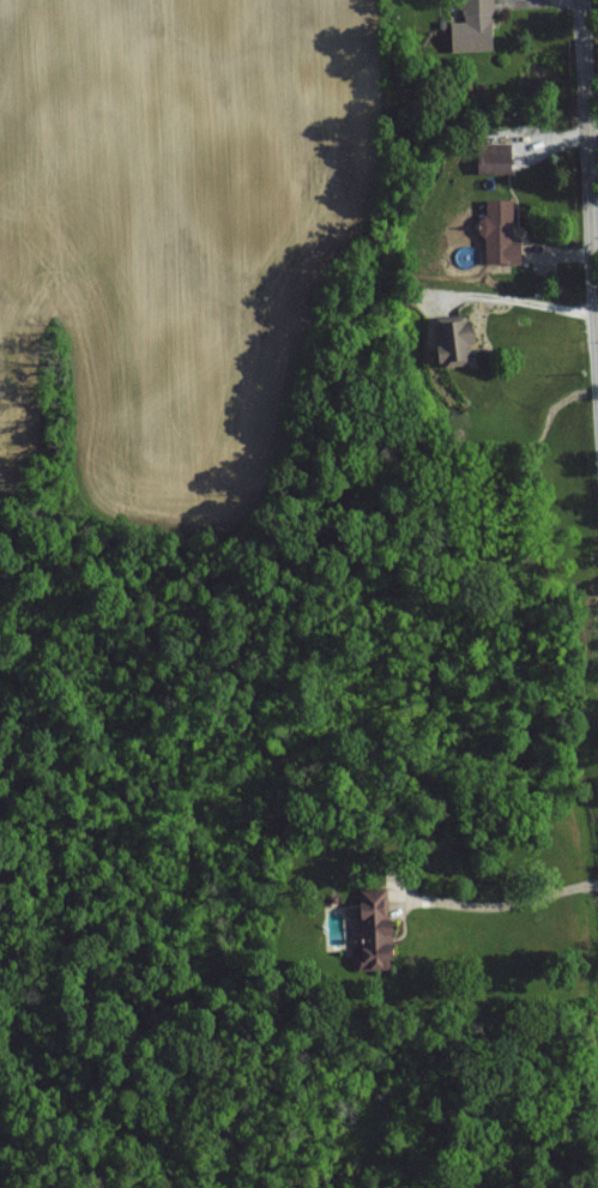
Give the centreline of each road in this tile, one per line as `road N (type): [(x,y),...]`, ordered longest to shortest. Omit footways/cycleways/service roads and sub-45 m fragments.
road 1 (residential): [(597,405),(582,0)]

